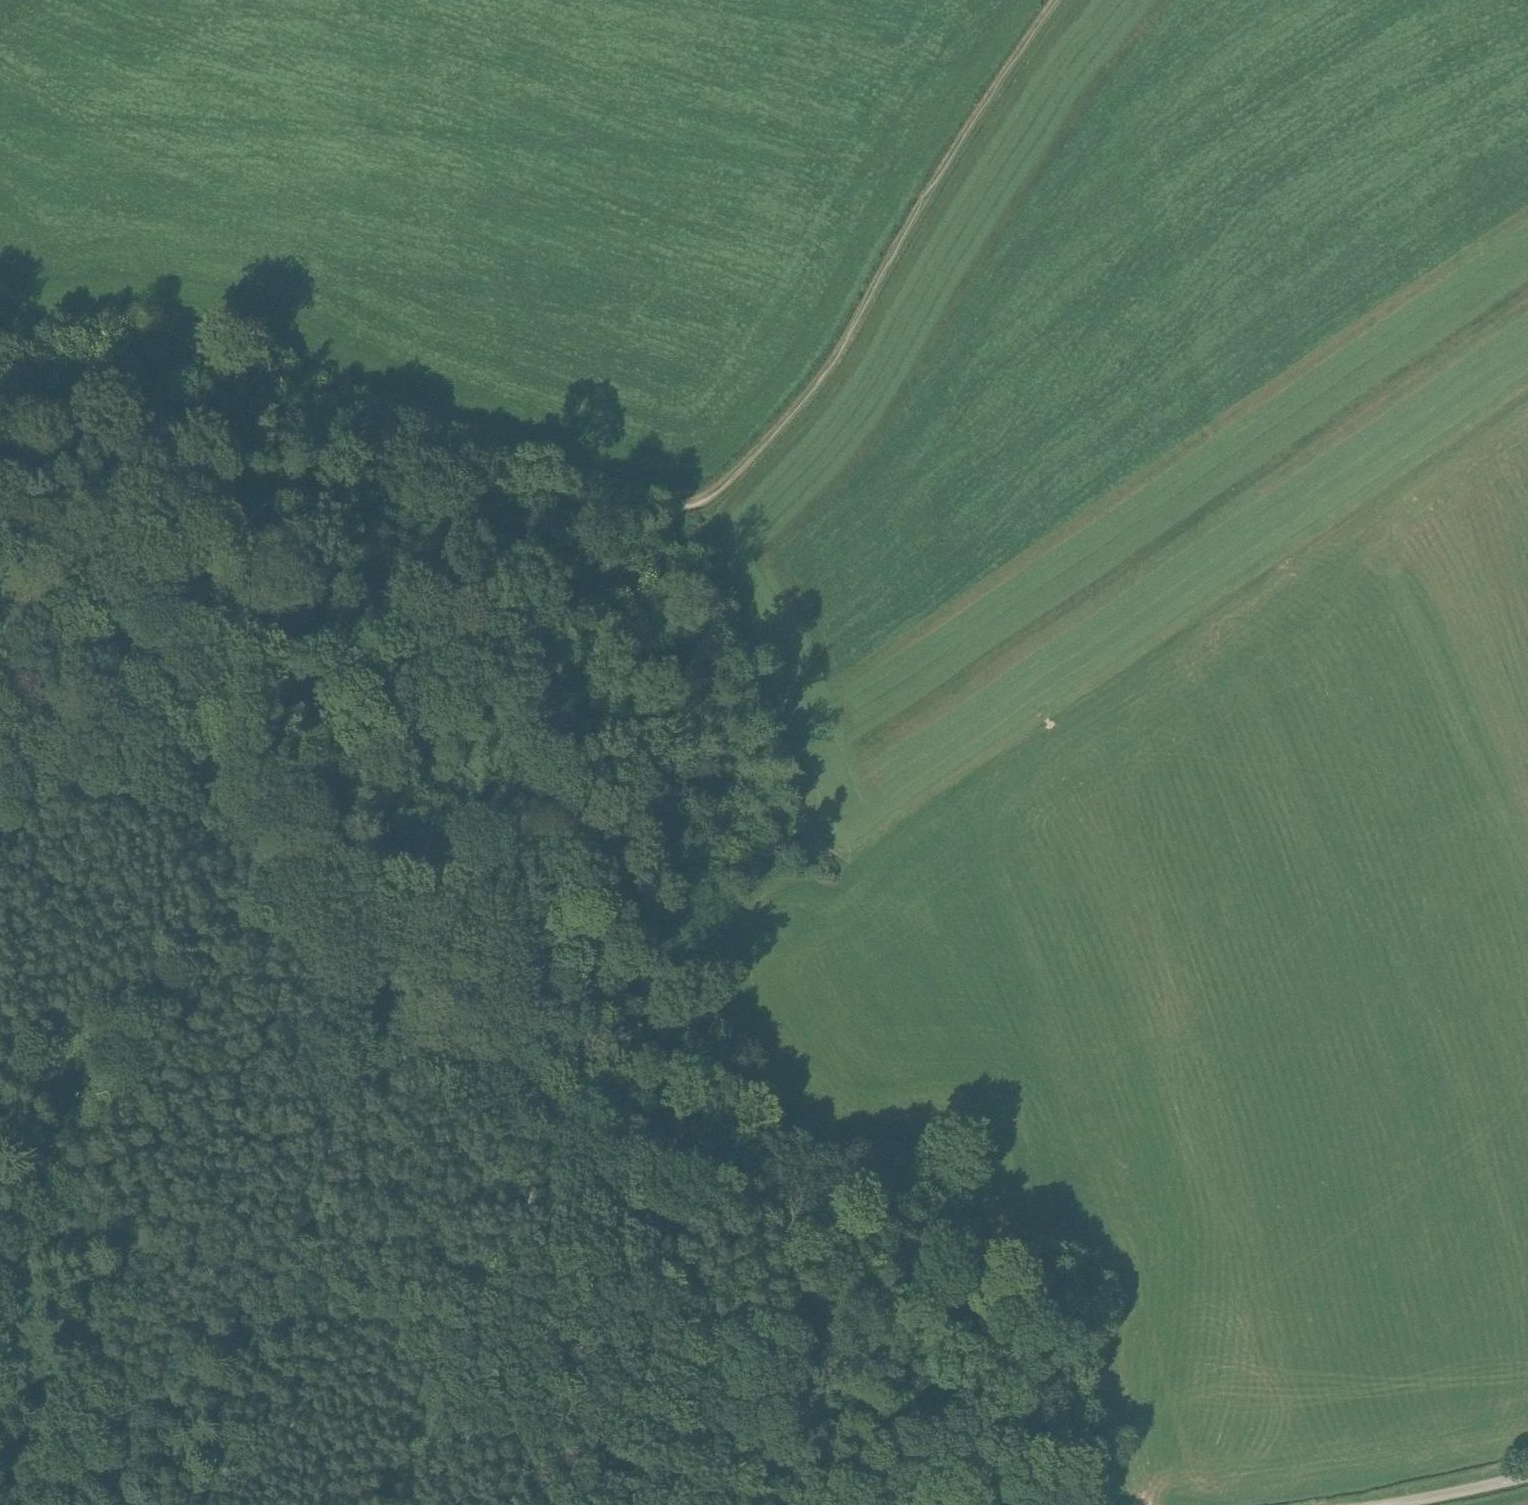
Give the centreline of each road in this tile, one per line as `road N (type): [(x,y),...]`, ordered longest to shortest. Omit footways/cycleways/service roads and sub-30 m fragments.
road 1 (track): [(694,502),(720,490),(810,392),(962,138),(1057,0)]
road 2 (unclassified): [(1384,1504),(1527,1475)]

